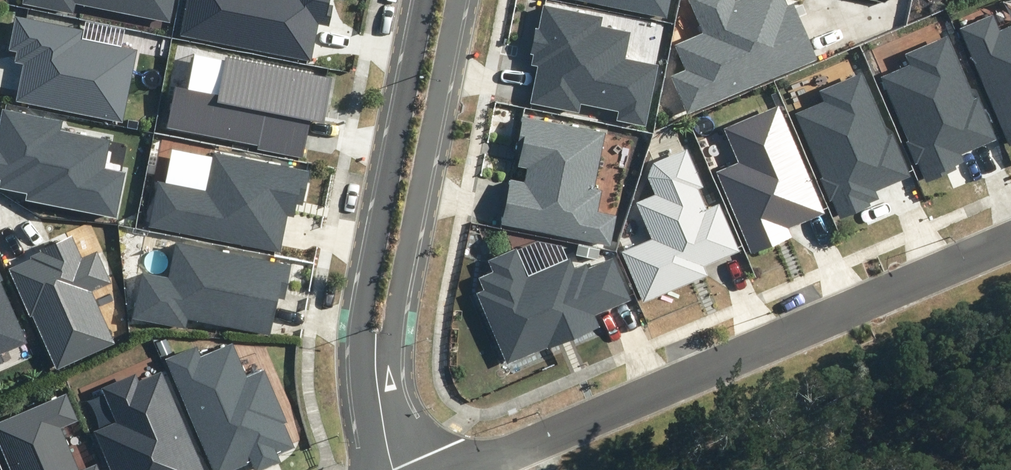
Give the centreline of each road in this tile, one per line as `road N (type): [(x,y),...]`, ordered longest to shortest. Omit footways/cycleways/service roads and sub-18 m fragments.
road 1 (residential): [(1010,236),(466,469)]
road 2 (tertiary): [(457,0),(395,322),(375,357)]
road 3 (tertiary): [(375,357),(363,328),(366,293),(423,0)]

